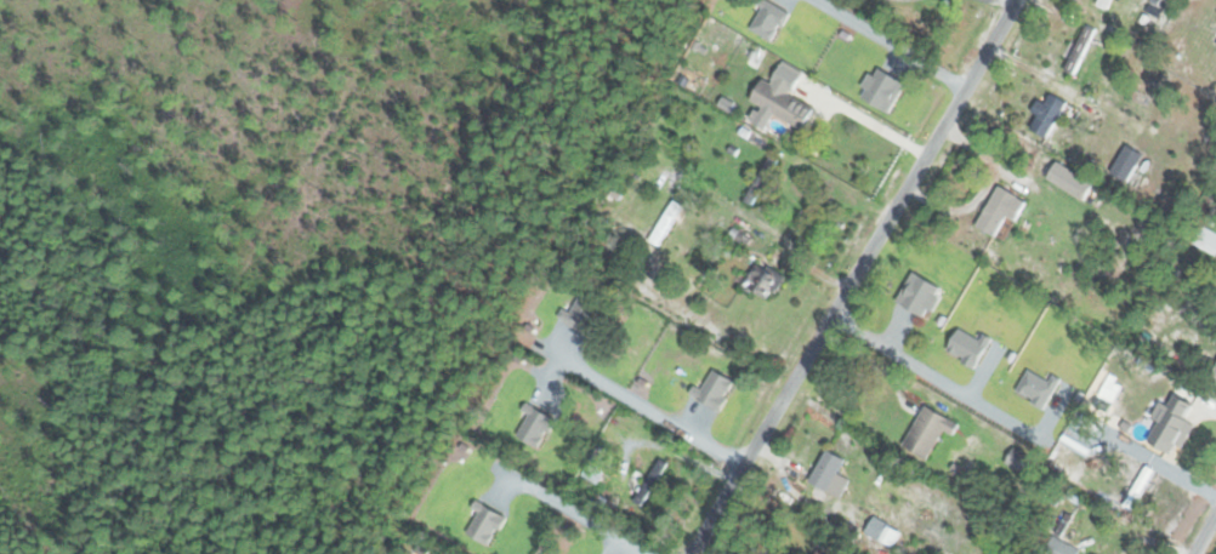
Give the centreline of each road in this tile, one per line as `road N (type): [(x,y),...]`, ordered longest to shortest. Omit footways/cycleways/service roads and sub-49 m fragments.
road 1 (residential): [(690,553),(1017,0)]

